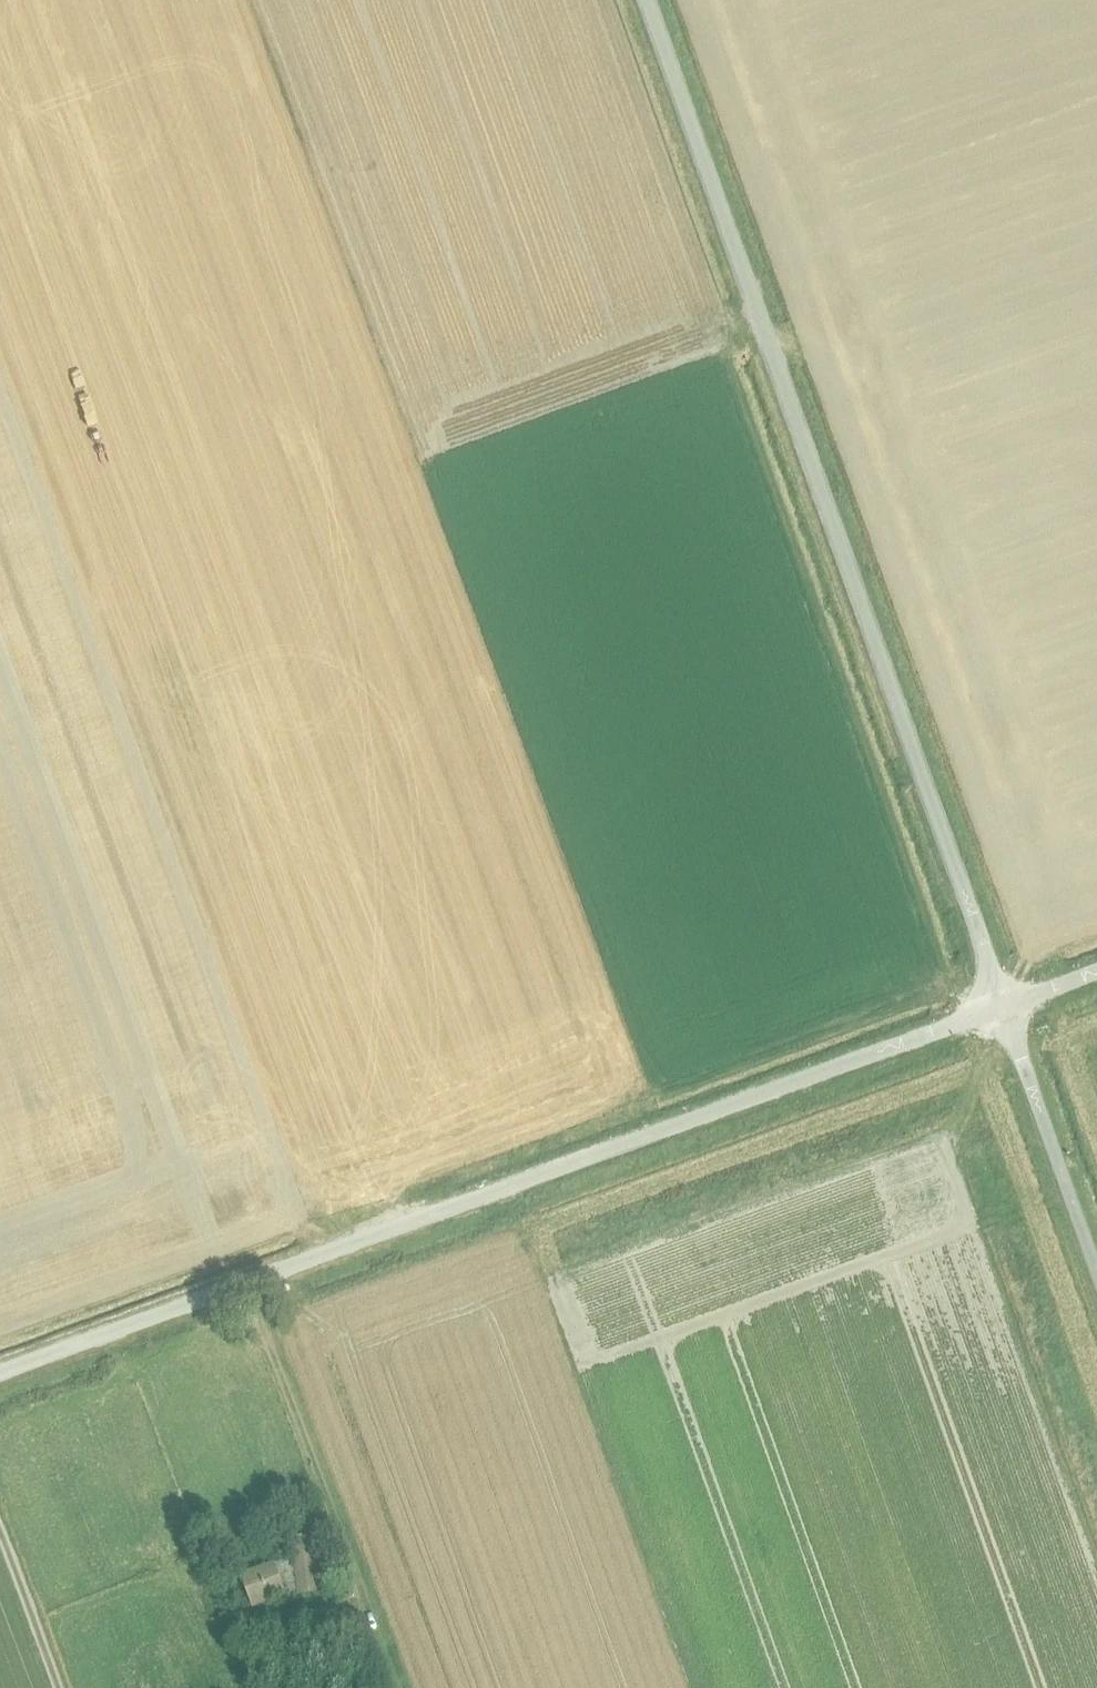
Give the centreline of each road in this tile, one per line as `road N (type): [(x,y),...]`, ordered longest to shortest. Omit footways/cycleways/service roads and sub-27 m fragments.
road 1 (unclassified): [(0,1373),(1003,1005)]
road 2 (unclassified): [(1003,1005),(641,0)]
road 3 (unclassified): [(1096,1283),(1003,1005)]

